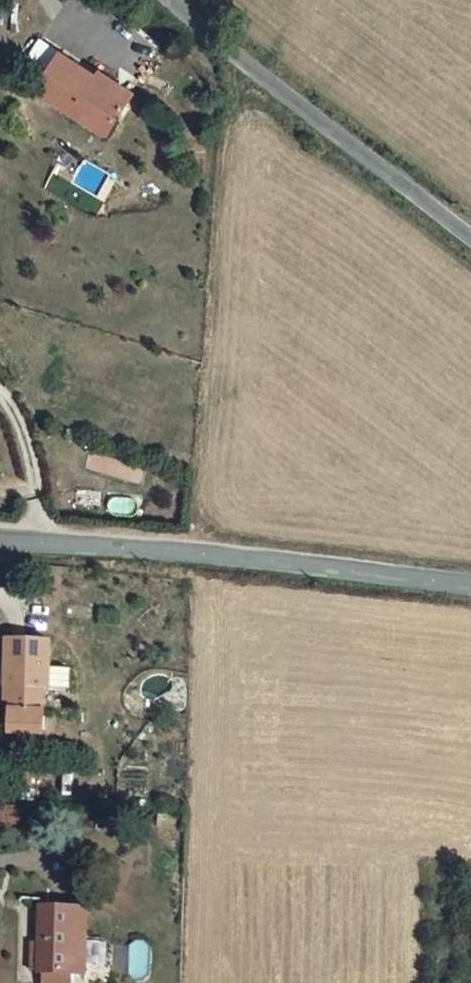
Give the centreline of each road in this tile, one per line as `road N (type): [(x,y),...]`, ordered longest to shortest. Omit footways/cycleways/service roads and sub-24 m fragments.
road 1 (tertiary): [(0,546),(470,591)]
road 2 (unclassified): [(470,241),(162,0)]

